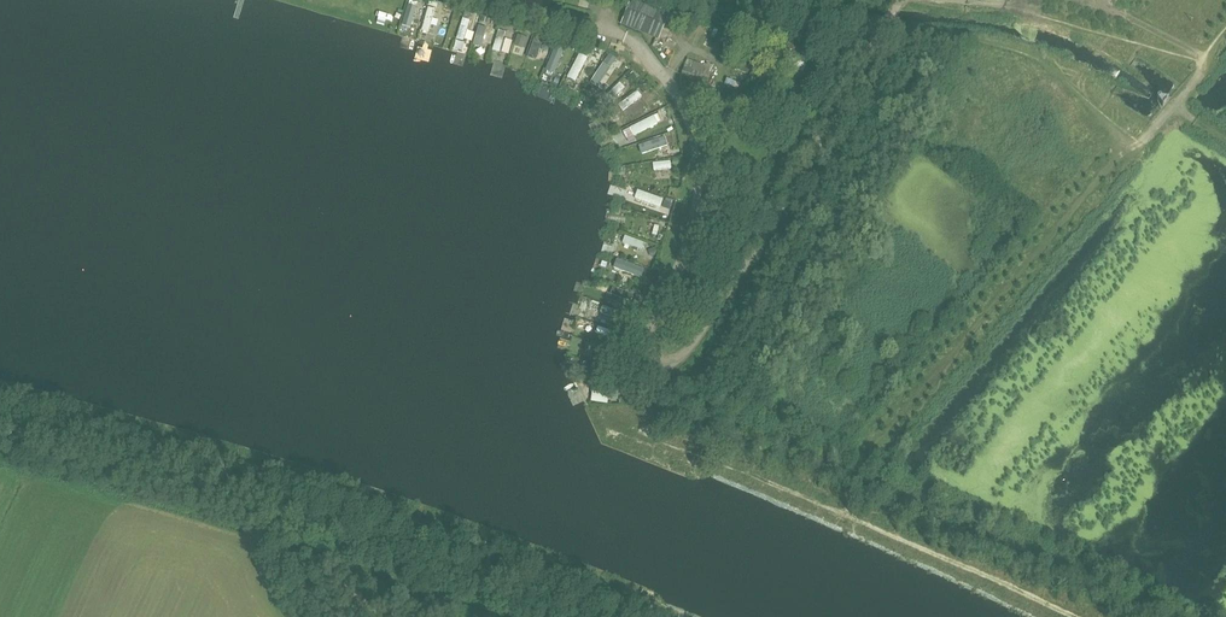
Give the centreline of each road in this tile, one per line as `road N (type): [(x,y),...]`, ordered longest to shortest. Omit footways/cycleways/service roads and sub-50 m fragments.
road 1 (track): [(625,598),(444,528),(0,398)]
road 2 (track): [(870,453),(1135,145)]
road 3 (track): [(847,519),(657,440),(667,358)]
road 4 (track): [(1050,616),(847,519)]
road 5 (track): [(1135,145),(1197,77),(1225,29)]
road 6 (track): [(1098,0),(1206,55)]

